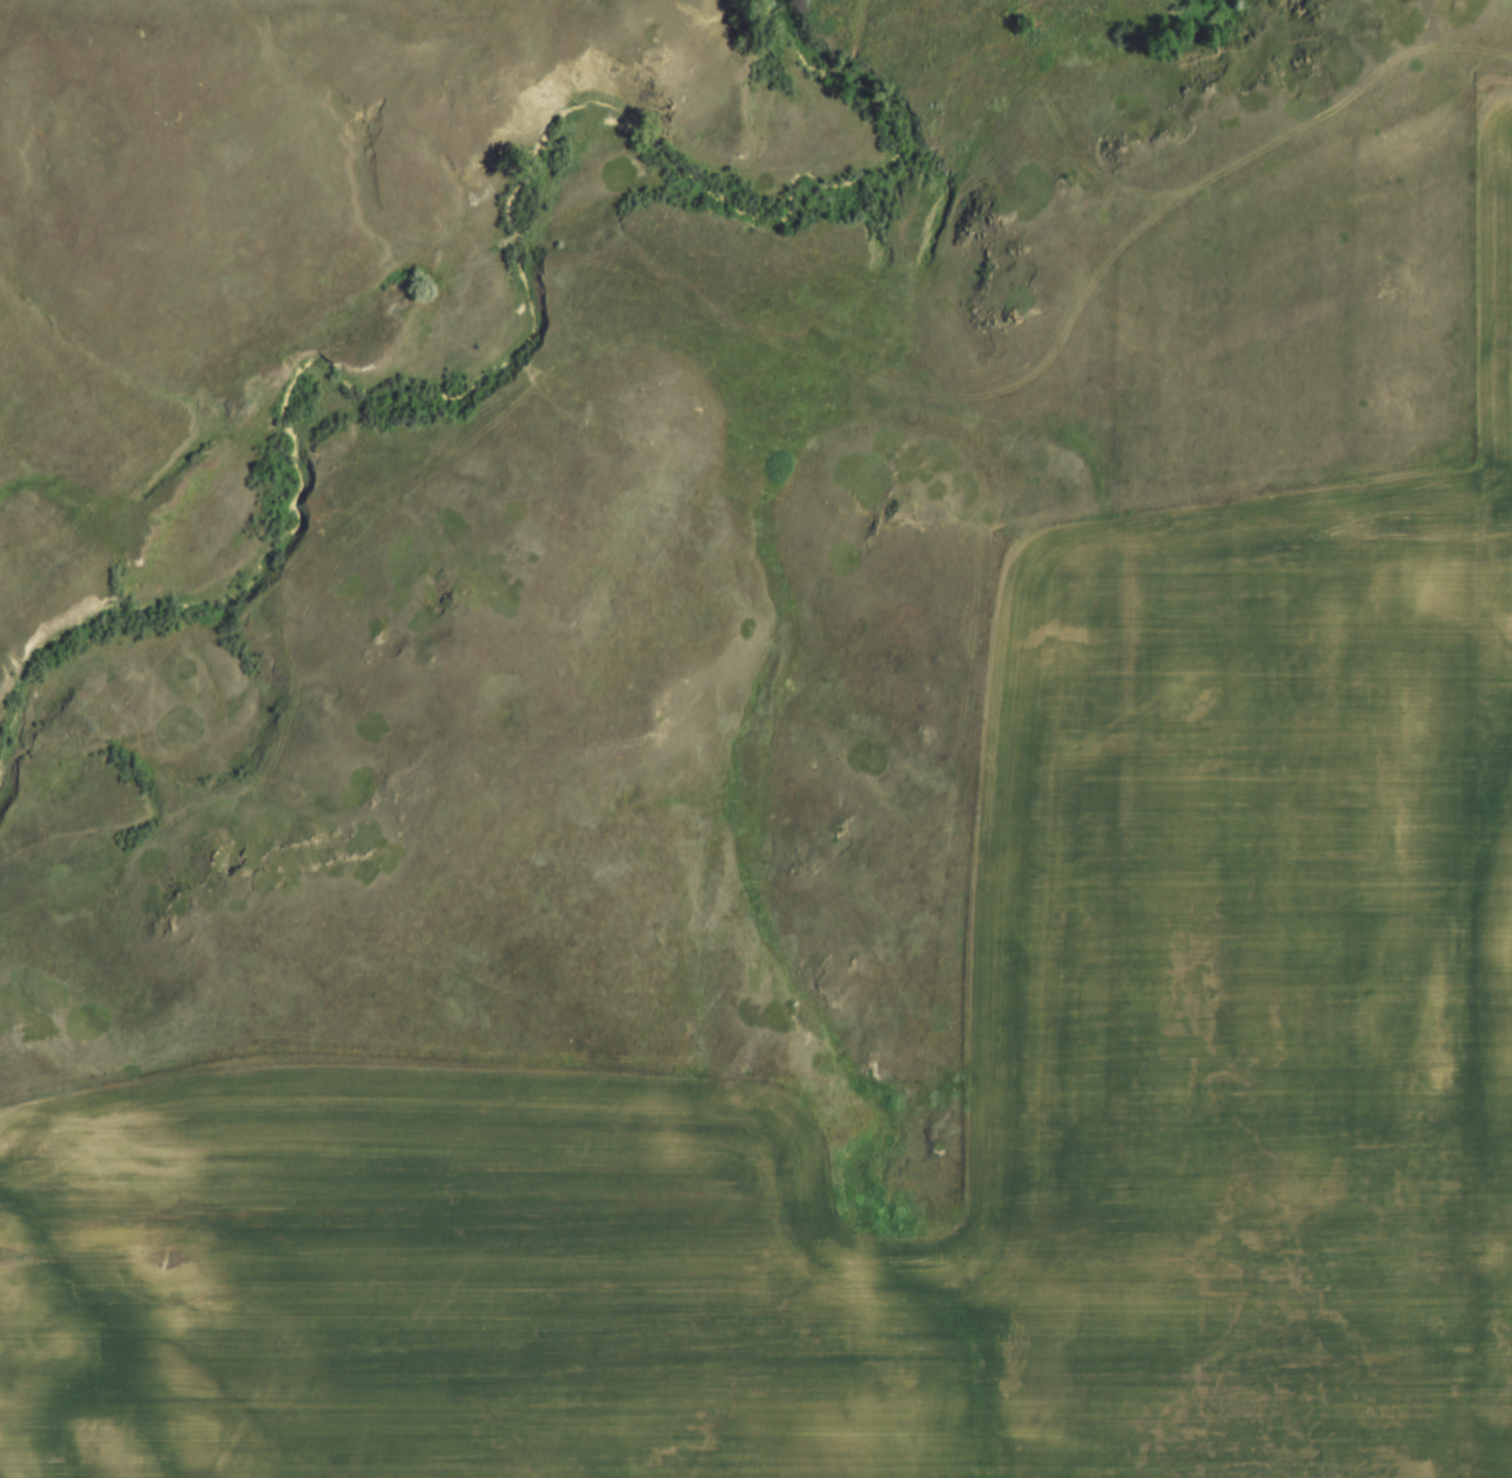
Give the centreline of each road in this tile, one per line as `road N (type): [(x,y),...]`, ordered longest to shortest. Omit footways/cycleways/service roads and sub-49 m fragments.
road 1 (track): [(1040,126),(1116,190),(1154,204),(1274,155),(1393,68),(1511,72)]

